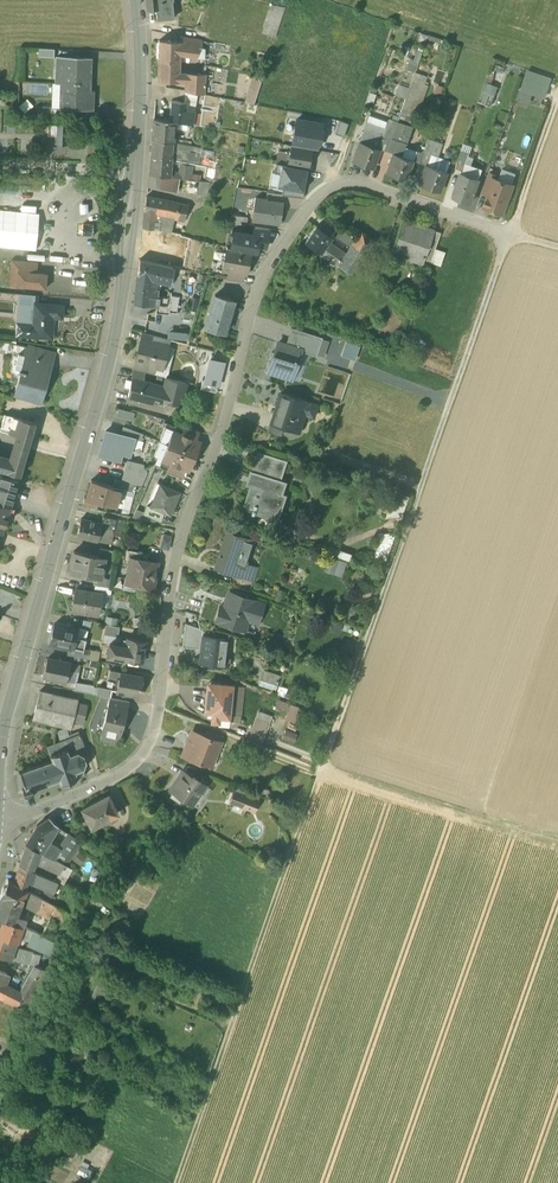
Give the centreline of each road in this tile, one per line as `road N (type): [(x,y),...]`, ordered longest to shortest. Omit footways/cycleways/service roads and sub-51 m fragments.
road 1 (track): [(175,1182),(557,89)]
road 2 (residential): [(0,815),(63,801),(117,776),(146,751),(160,709),(182,530),(250,313),(271,261),(320,197),(358,182),(508,234)]
road 3 (residential): [(136,0),(141,113),(119,316),(2,729),(0,779)]
road 4 (track): [(320,768),(557,837)]
road 5 (track): [(0,168),(134,174)]

